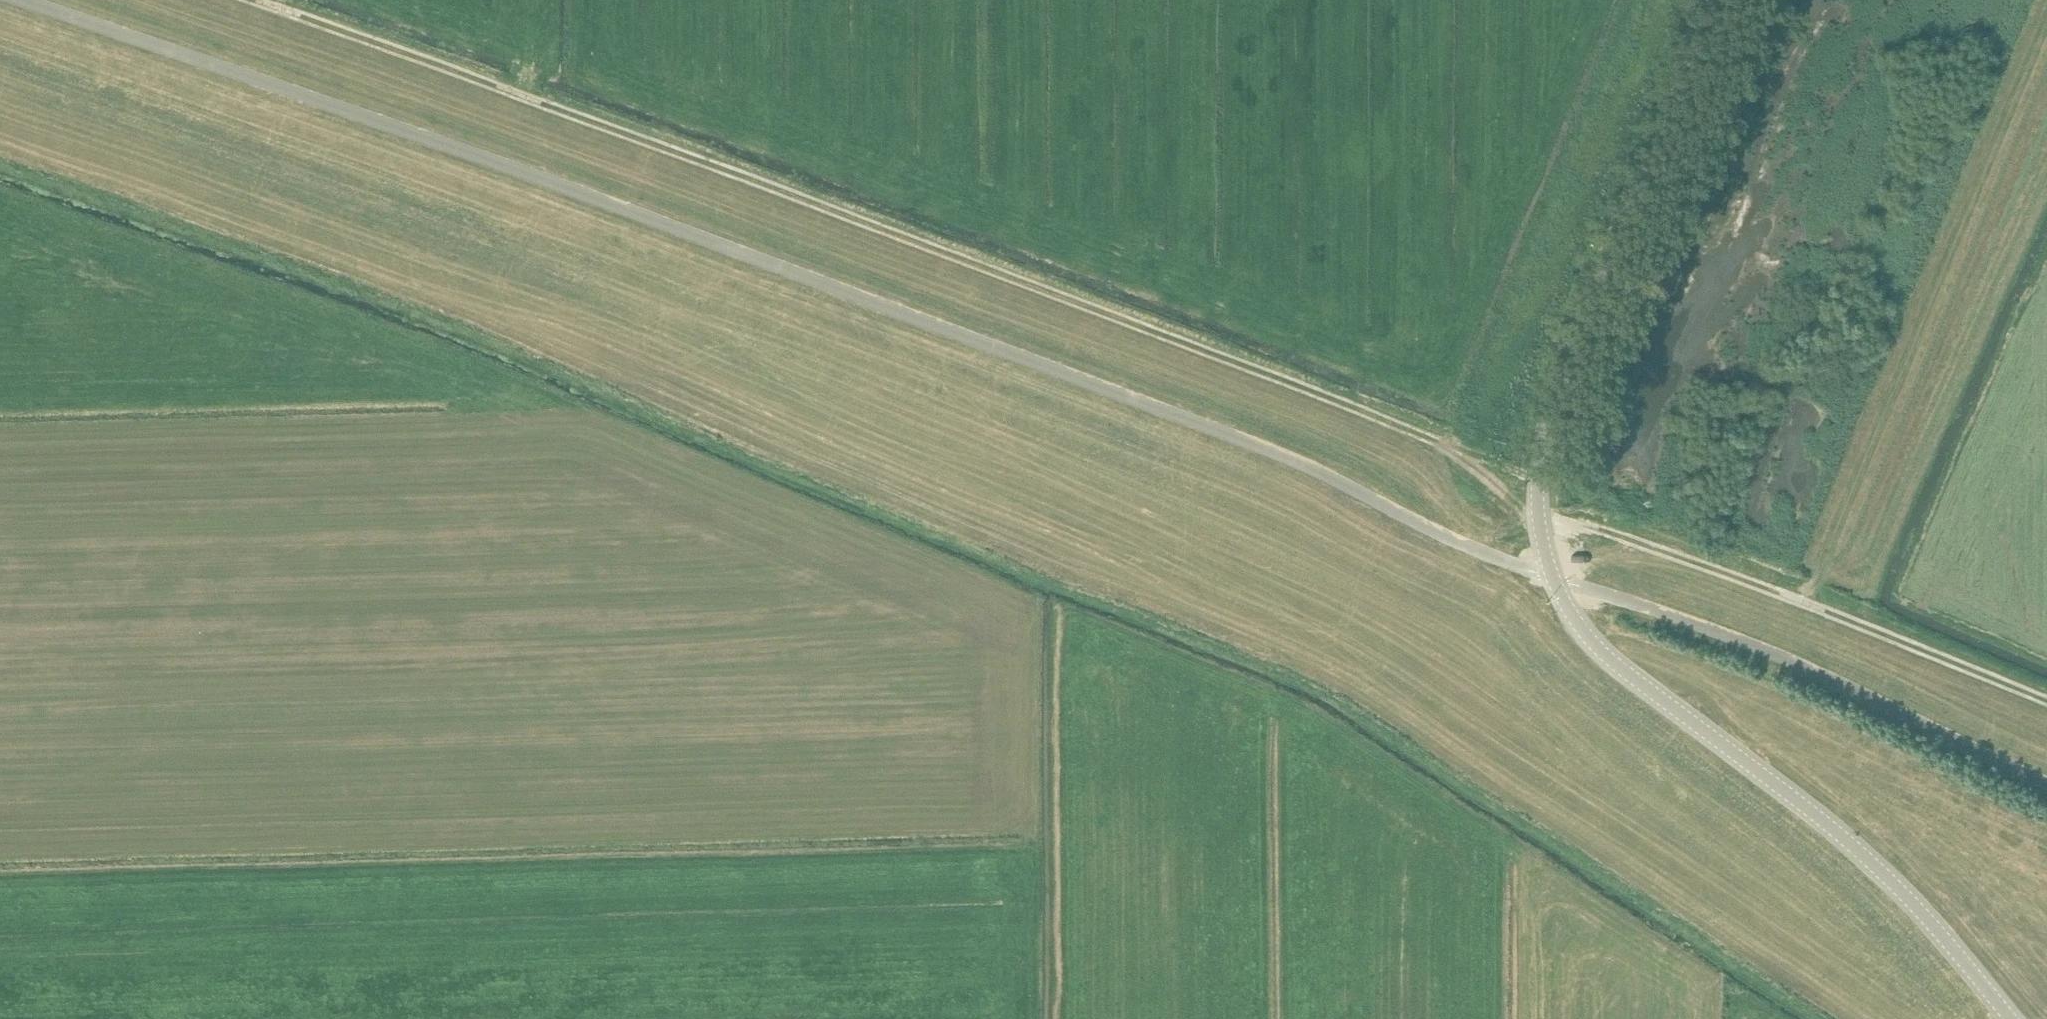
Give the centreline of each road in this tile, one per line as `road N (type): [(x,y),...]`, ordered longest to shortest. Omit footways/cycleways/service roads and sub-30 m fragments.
road 1 (tertiary): [(2012,1018),(1858,851),(1633,676),(1582,622),(1543,543),(1537,492),(1558,375),(1709,0)]

